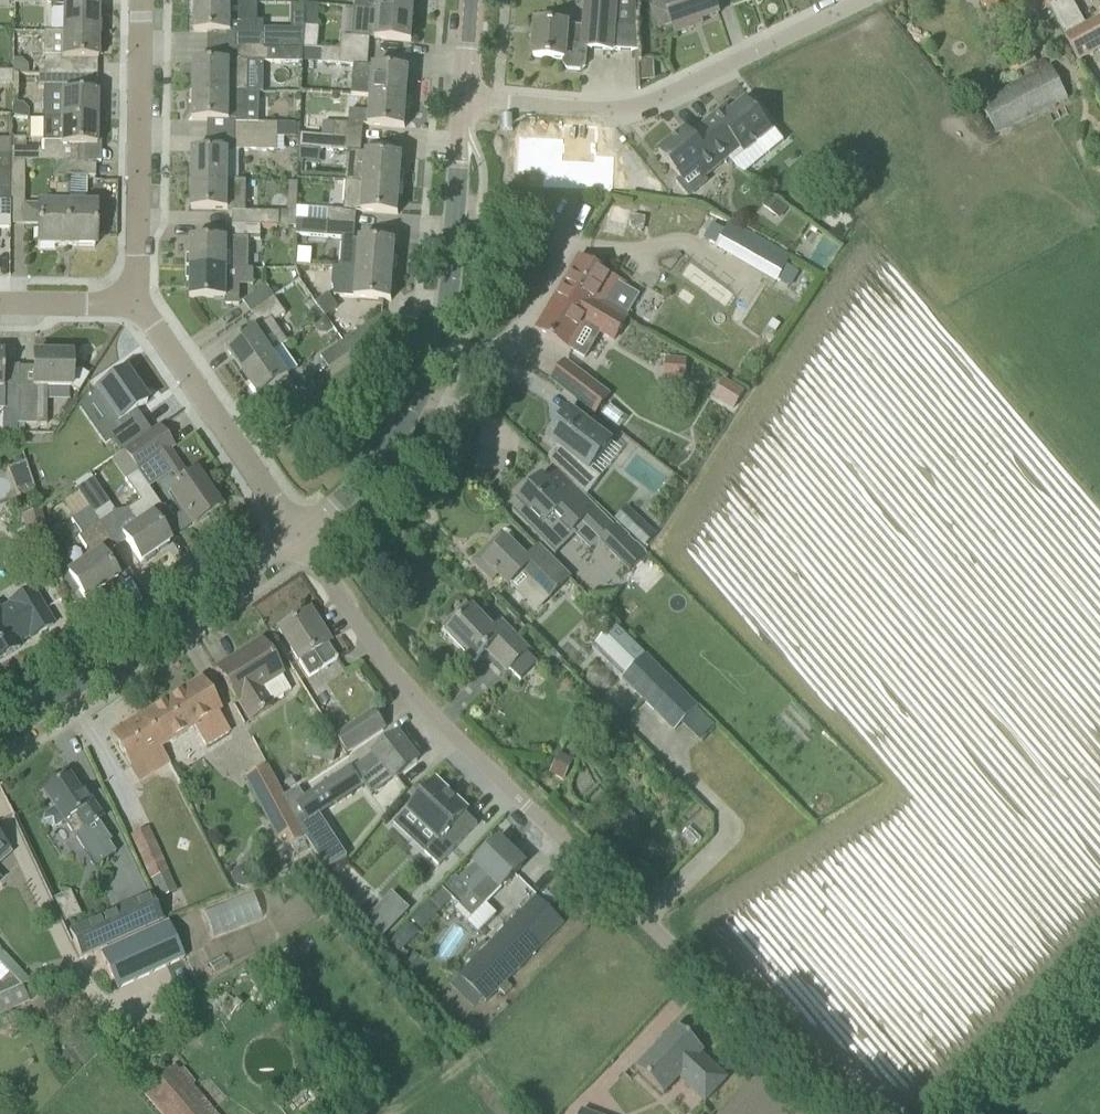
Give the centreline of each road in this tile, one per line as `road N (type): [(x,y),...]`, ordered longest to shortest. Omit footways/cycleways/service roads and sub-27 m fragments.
road 1 (unclassified): [(852,1113),(524,811),(406,687),(299,537)]
road 2 (unclassified): [(299,537),(384,455),(439,346),(463,102)]
road 3 (unclassified): [(865,0),(661,98),(597,110),(463,102)]
road 4 (unclassified): [(0,737),(299,537)]
road 5 (residential): [(131,304),(140,0)]
road 6 (residential): [(299,537),(131,304)]
road 7 (residential): [(131,304),(0,302)]

